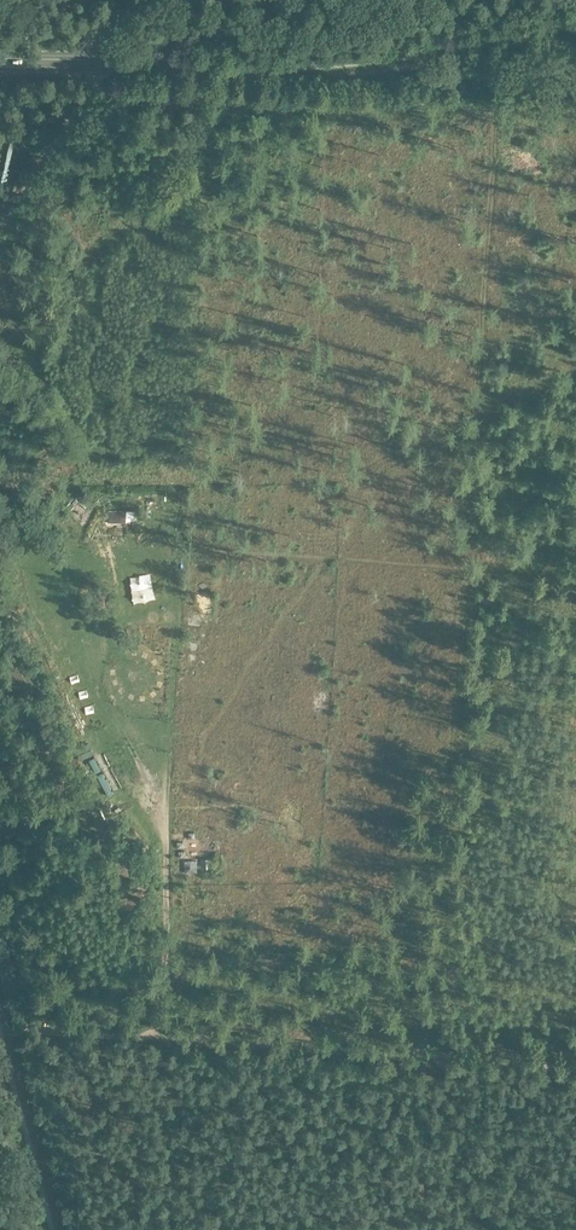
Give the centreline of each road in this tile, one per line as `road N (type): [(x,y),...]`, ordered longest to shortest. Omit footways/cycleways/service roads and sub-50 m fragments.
road 1 (track): [(497,92),(433,1060)]
road 2 (track): [(4,1030),(575,1071)]
road 3 (track): [(514,78),(489,97),(462,102),(93,90)]
road 4 (track): [(575,576),(183,550)]
road 5 (primary): [(93,60),(318,60),(459,43)]
road 6 (track): [(59,1229),(4,1030)]
road 7 (track): [(93,90),(0,217)]

